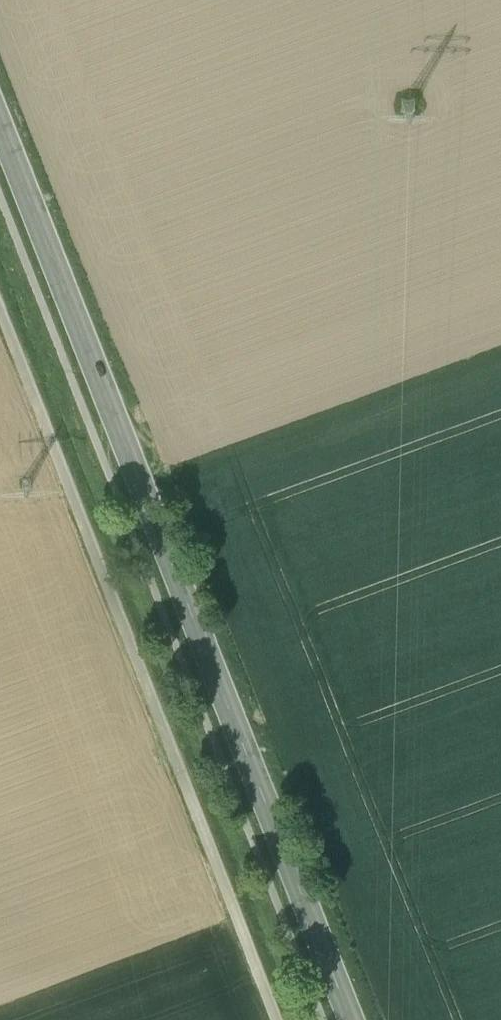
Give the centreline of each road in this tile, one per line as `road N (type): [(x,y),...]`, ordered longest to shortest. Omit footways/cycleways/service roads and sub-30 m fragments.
road 1 (secondary): [(351,1019),(0,126)]
road 2 (track): [(276,1019),(0,310)]

